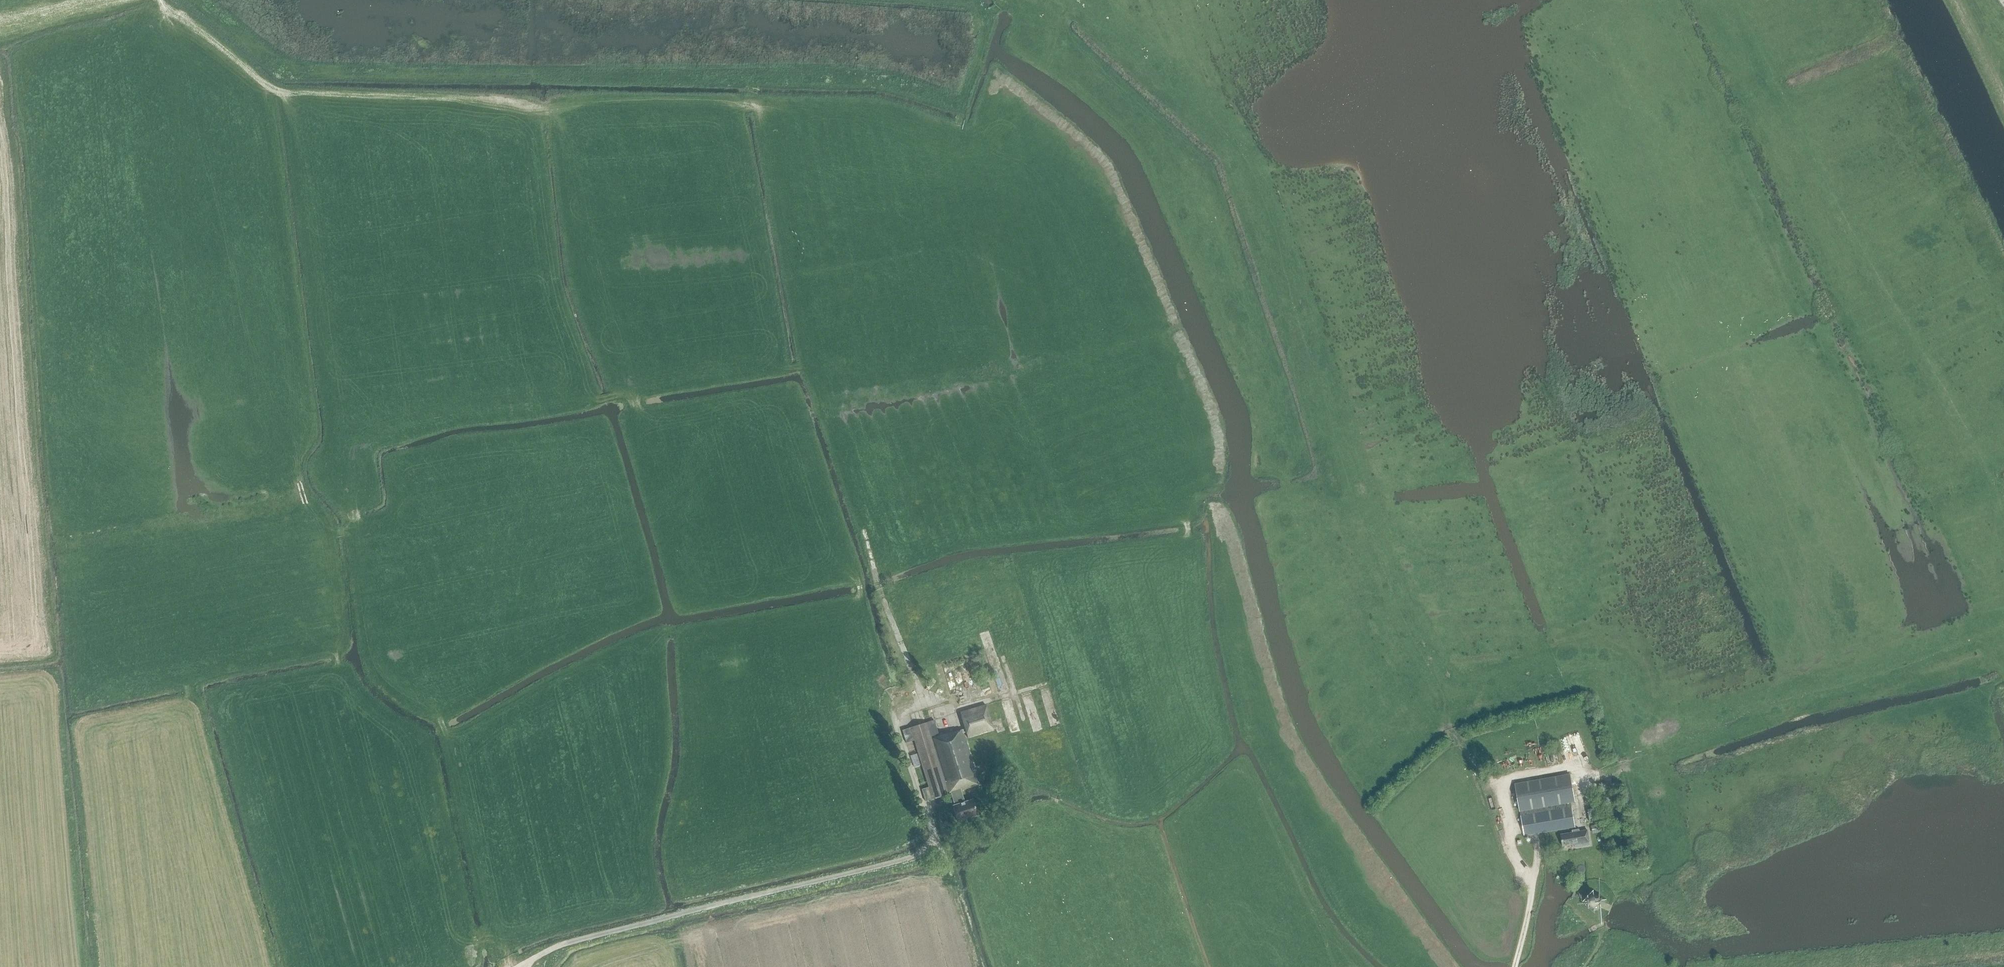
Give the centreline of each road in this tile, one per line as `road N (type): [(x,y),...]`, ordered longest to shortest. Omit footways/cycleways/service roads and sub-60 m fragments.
road 1 (unclassified): [(518,966),(566,943),(910,857),(932,840),(928,816)]

